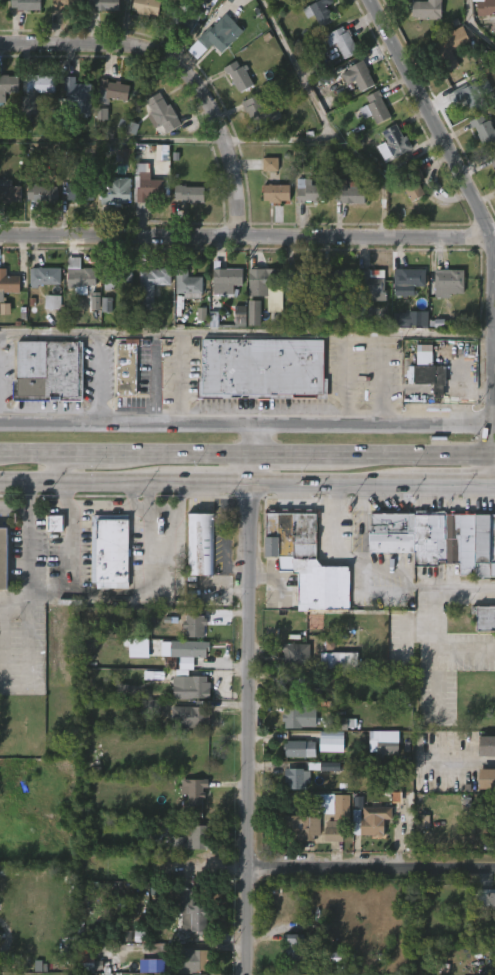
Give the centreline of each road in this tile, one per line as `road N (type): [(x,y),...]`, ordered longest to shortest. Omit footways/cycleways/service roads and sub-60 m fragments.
road 1 (residential): [(0,424),(494,425)]
road 2 (residential): [(250,974),(253,481)]
road 3 (residential): [(0,237),(492,239)]
road 4 (residential): [(0,45),(139,46),(173,59),(209,94),(222,129),(238,190),(238,238)]
road 5 (residential): [(494,253),(372,0)]
road 6 (residential): [(251,870),(494,879)]
road 7 (secondary): [(0,480),(181,481)]
road 8 (secondary): [(253,481),(421,482)]
road 9 (secondary): [(494,456),(332,455)]
road 10 (secondary): [(253,455),(103,454)]

